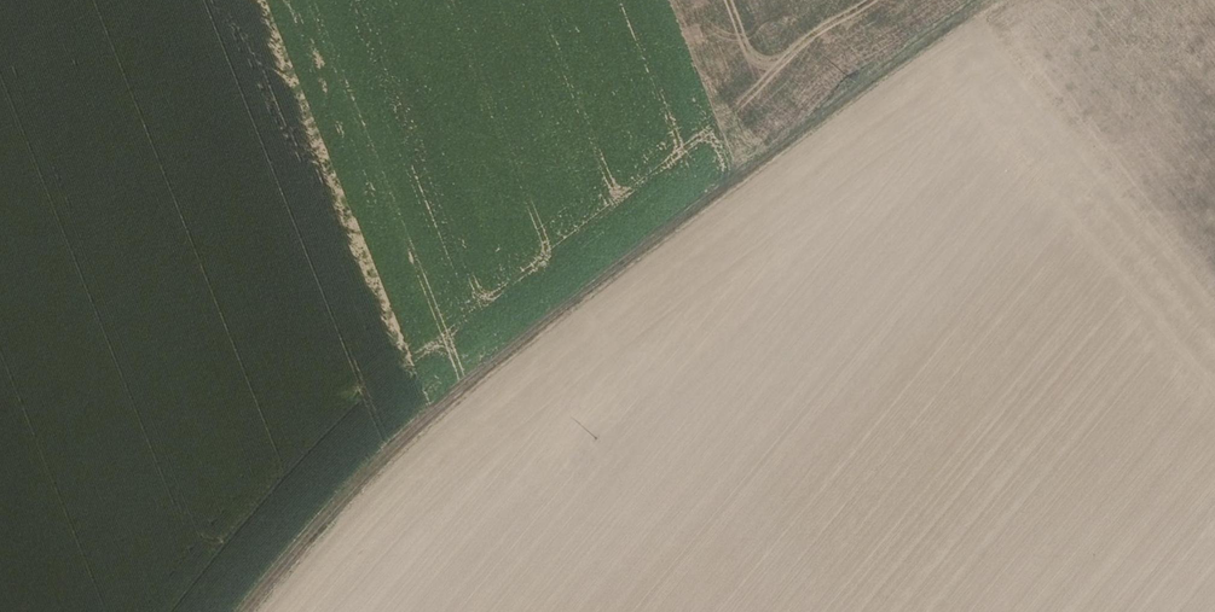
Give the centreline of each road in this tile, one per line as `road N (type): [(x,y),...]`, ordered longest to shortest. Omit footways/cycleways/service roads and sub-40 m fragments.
road 1 (track): [(254,611),(335,514),(530,345),(987,0)]

